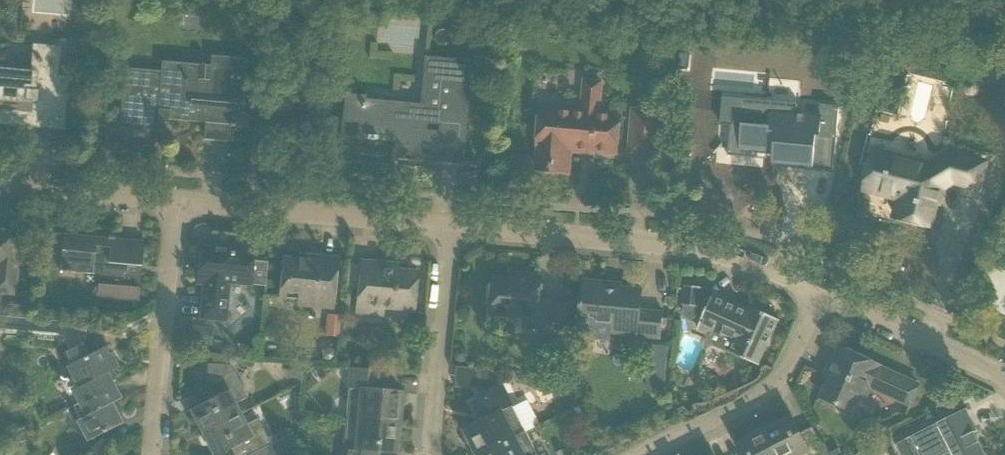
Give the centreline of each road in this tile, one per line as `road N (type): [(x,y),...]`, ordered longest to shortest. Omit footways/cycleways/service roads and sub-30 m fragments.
road 1 (residential): [(439,226),(648,244),(742,266),(823,297)]
road 2 (residential): [(180,204),(439,226)]
road 3 (residential): [(633,454),(770,386),(809,337),(823,297)]
road 4 (residential): [(180,204),(157,454)]
road 5 (residential): [(439,226),(429,454)]
road 6 (residential): [(823,297),(1004,364)]
road 7 (residential): [(0,191),(180,204)]

